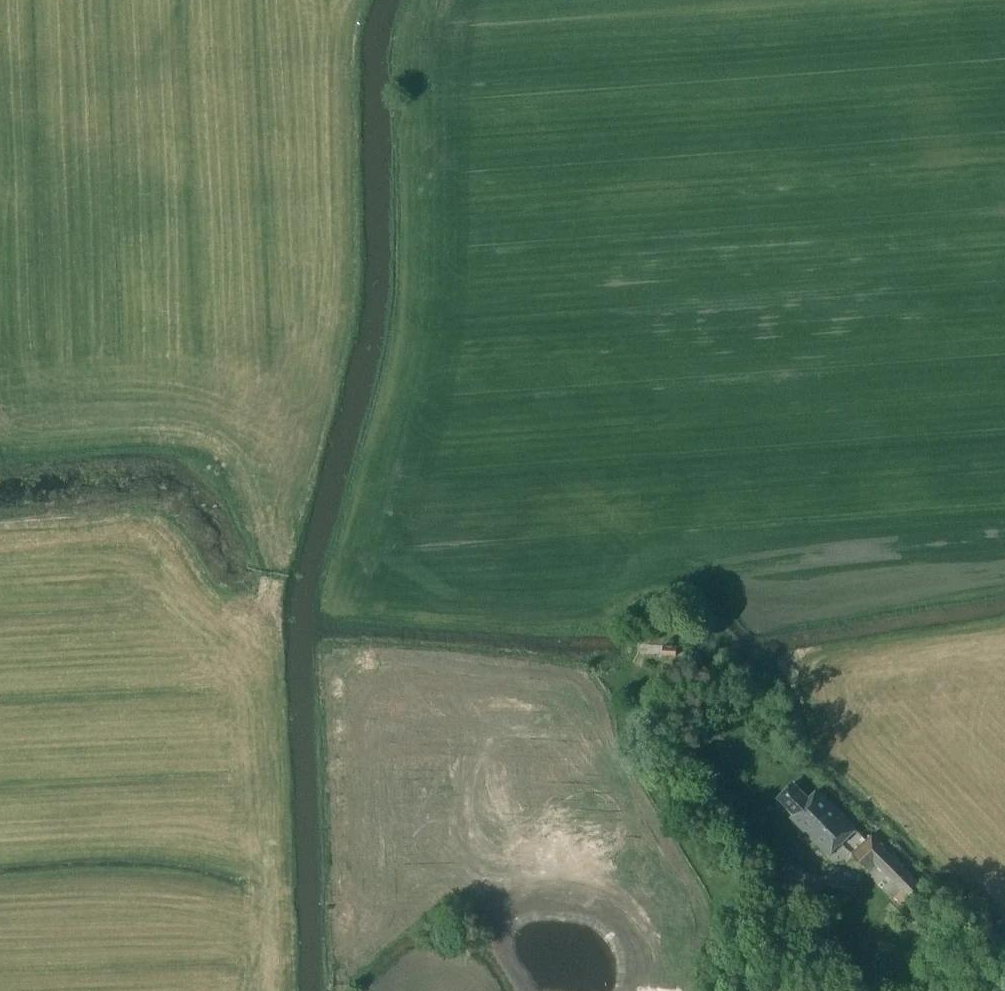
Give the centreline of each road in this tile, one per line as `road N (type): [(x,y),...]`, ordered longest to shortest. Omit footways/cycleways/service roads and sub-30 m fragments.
road 1 (unclassified): [(824,990),(631,696)]

